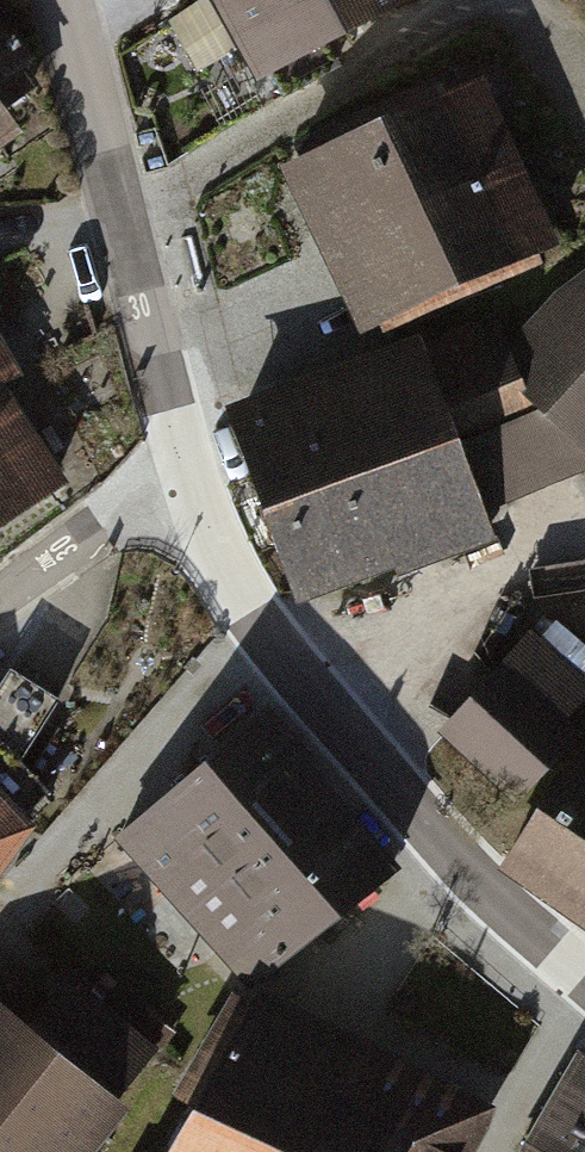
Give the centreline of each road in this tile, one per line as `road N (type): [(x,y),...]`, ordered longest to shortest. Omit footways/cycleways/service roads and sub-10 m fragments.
road 1 (residential): [(584,977),(450,852),(256,619)]
road 2 (residential): [(62,0),(170,413)]
road 3 (residential): [(0,600),(125,510),(189,483)]
road 4 (residential): [(189,483),(256,619)]

